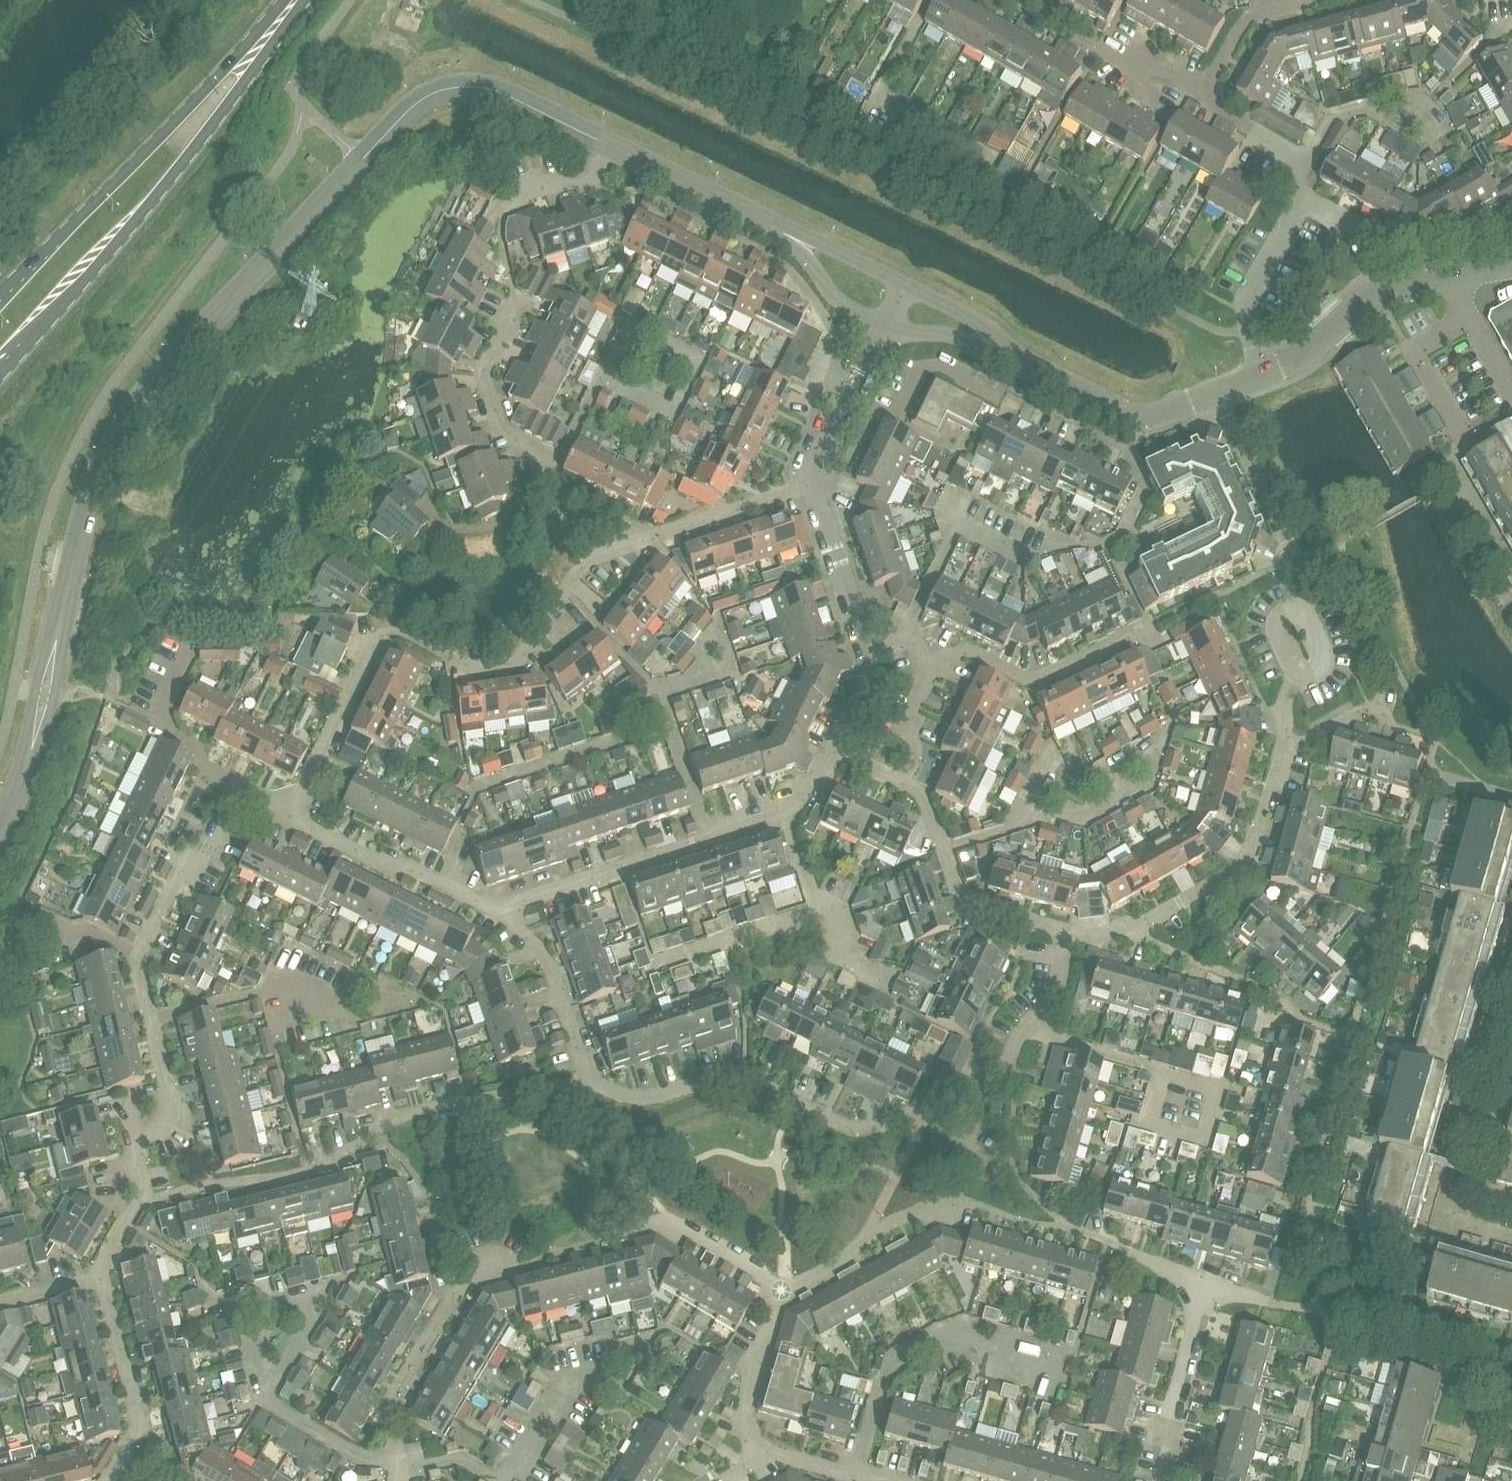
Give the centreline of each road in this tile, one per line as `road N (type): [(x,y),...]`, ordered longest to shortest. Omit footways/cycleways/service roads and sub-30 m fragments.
road 1 (unclassified): [(610,146),(488,88),(439,90),(408,108),(145,396),(106,460),(59,629)]
road 2 (residential): [(296,814),(379,634),(398,631),(476,668),(521,660),(575,573),(650,535)]
road 3 (primary): [(0,376),(184,160),(302,0)]
road 4 (residential): [(138,1201),(307,1171),(422,1110),(588,1081)]
road 5 (primary): [(281,0),(0,302)]
road 6 (residential): [(588,1081),(642,1096),(742,1074),(860,1128),(972,1087)]
road 7 (residential): [(165,1092),(136,959),(182,867),(201,858),(239,784)]
road 8 (residential): [(558,460),(602,376),(672,410),(700,355),(623,319)]
road 9 (residential): [(1511,565),(1457,477),(1463,433),(1411,349),(1472,316)]
road 10 (residential): [(1278,755),(1246,856),(1233,874),(1143,922),(1096,937),(1072,931)]
road 11 (residential): [(855,1475),(884,1378),(904,1358),(946,1338),(1060,1365)]
road 12 (residential): [(397,1480),(388,1403),(460,1282),(521,1267)]
road 13 (residential): [(1305,606),(1305,575),(1213,393)]
road 14 (residential): [(850,394),(898,416),(923,368),(936,365),(998,396),(1017,360)]
road 15 (residential): [(707,837),(494,908)]
road 16 (residential): [(1127,637),(1034,680),(966,651),(921,660)]
road 17 (residential): [(1204,89),(1143,53),(1123,61),(1013,0)]
road 18 (residential): [(107,1480),(138,1430),(102,1279)]
road 19 (unclassified): [(1213,393),(1138,417),(1017,360)]
road 20 (residential): [(558,460),(500,431),(481,374),(522,298)]
road 21 (residential): [(1205,1278),(1165,1420),(1174,1439),(1163,1480)]
road 22 (residential): [(660,696),(629,733),(477,787)]
road 23 (residential): [(588,1081),(550,968),(494,908)]
road 24 (residential): [(784,1289),(831,1266),(870,1231),(952,1193)]
road 25 (residential): [(1260,374),(1245,301),(1303,201)]
road 26 (unclassified): [(1453,275),(1373,292),(1294,361)]
road 27 (residential): [(754,1461),(747,1374),(784,1289)]
road 28 (residential): [(1024,822),(1084,812),(1132,791),(1167,735)]
road 29 (residential): [(456,890),(405,864),(380,862),(296,814)]
road 30 (residential): [(653,966),(820,912)]
road 31 (residential): [(864,648),(814,482)]
road 32 (unclassified): [(766,220),(610,146)]
road 33 (residential): [(650,535),(814,482)]
road 34 (residential): [(634,1230),(671,1221),(784,1289)]
road 35 (residential): [(1308,162),(1334,117),(1412,103),(1436,127)]
road 36 (residential): [(1072,931),(961,897),(944,852)]
road 37 (residential): [(1165,1073),(1218,1087),(1204,1136),(1150,1121)]
road 38 (unclassified): [(766,220),(834,295),(885,325)]
road 39 (residential): [(610,146),(589,187),(531,189),(491,220)]
road 40 (unclassified): [(904,285),(766,220)]
road 41 (residential): [(707,837),(660,696)]
road 42 (residential): [(1204,89),(1249,15),(1309,0)]
road 43 (residential): [(1029,1022),(1165,1073)]
road 44 (residential): [(902,783),(918,746),(899,733),(925,675),(921,660)]
road 45 (unclassified): [(27,760),(55,696),(59,629)]
road 46 (unclassified): [(59,629),(44,652),(27,760)]
road 47 (residential): [(1278,755),(1357,712),(1397,724)]
road 48 (residential): [(1308,162),(1209,103),(1204,89)]
road 49 (unclassified): [(1009,356),(984,324),(904,285)]
road 50 (unclassified): [(885,325),(1009,356)]
road 51 (residential): [(544,484),(499,523),(438,535)]
road 52 (residential): [(912,637),(908,627),(956,527)]
road 53 (residential): [(956,527),(1026,559),(1067,542)]

